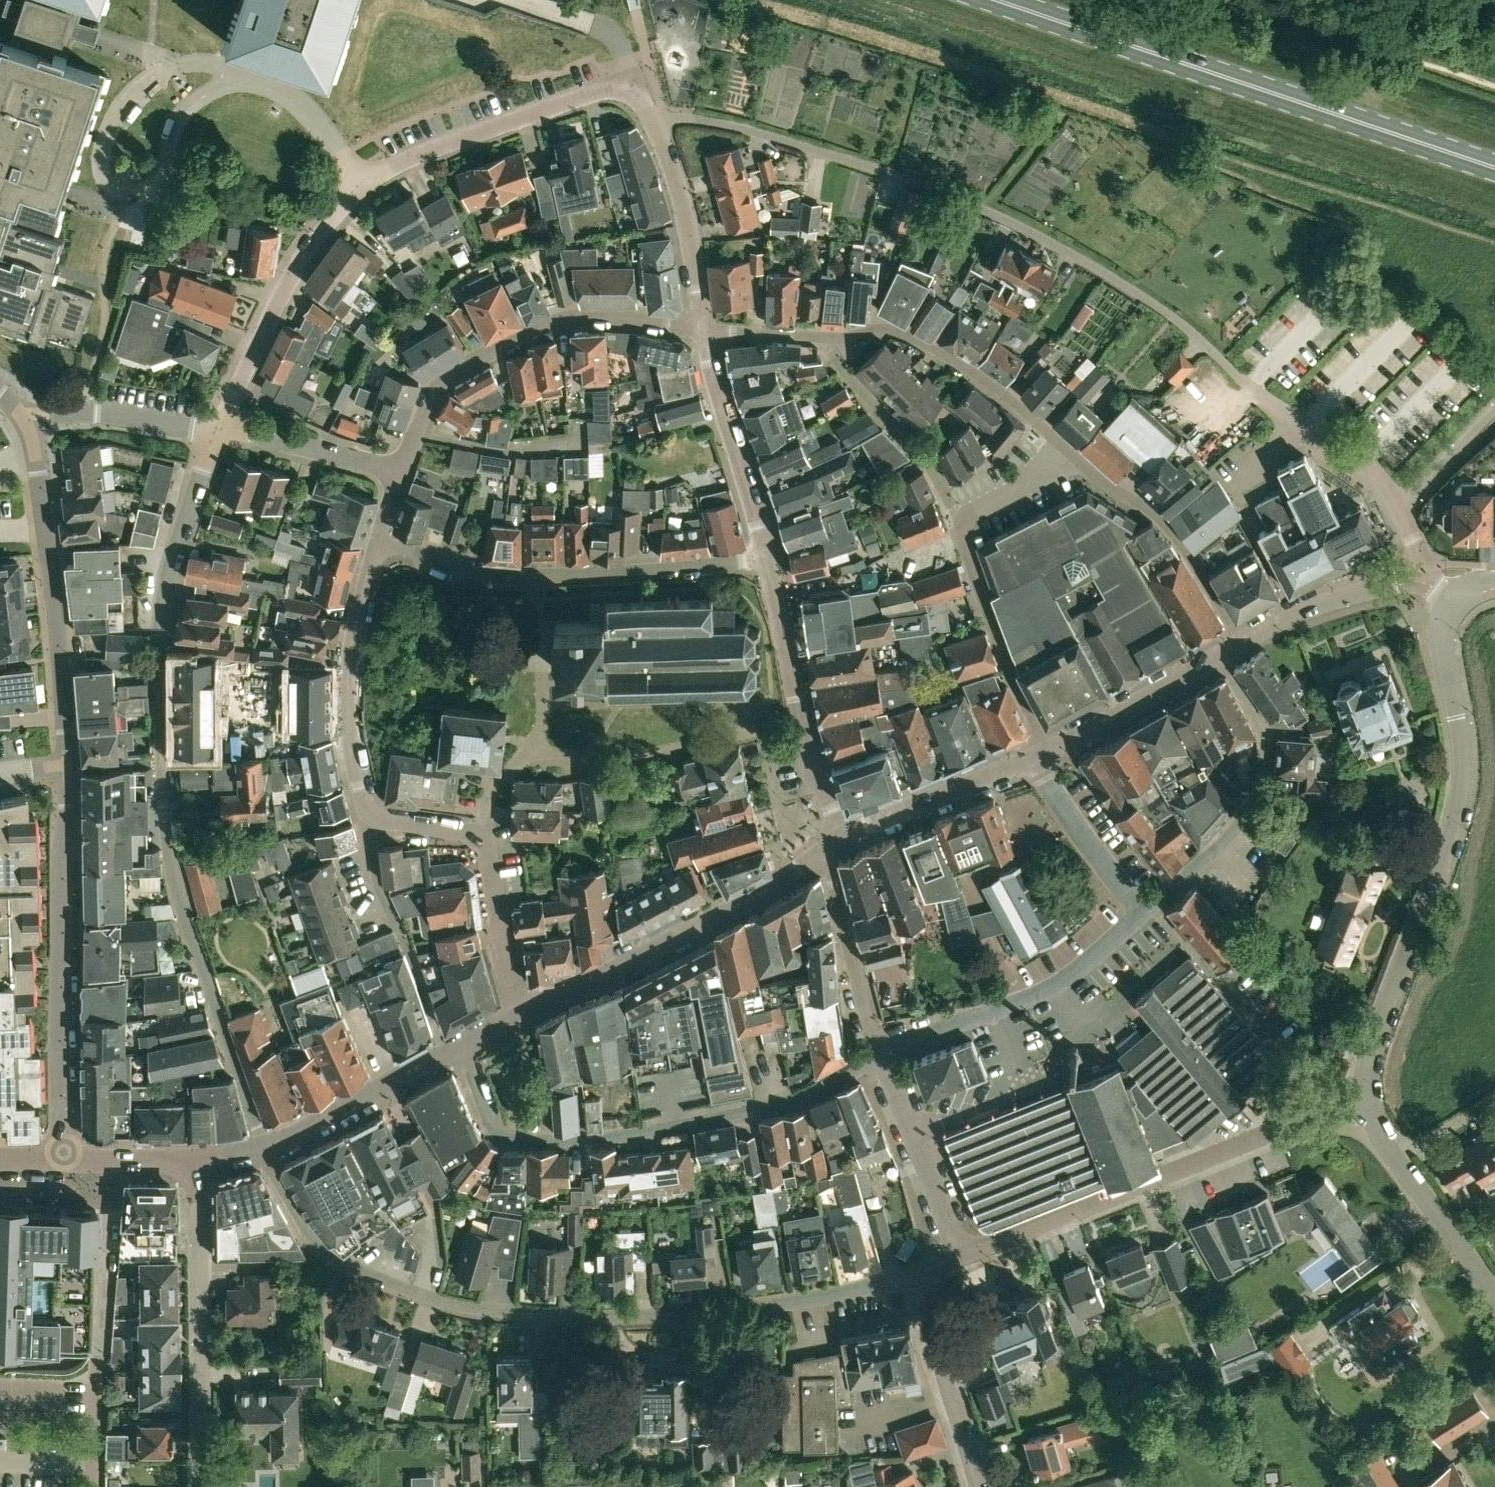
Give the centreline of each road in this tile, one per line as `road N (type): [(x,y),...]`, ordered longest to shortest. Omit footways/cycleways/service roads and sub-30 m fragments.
road 1 (tertiary): [(61,1158),(64,731),(58,616),(30,420)]
road 2 (residential): [(268,1145),(179,884),(165,737),(165,600),(218,433)]
road 3 (residential): [(268,1145),(298,1217),(328,1254),(430,1298),(506,1317),(676,1318),(844,1296),(918,1275)]
road 4 (residential): [(1365,1100),(1368,1061),(1456,818),(1462,755),(1445,649),(1455,604)]
road 5 (primary): [(1008,0),(1494,164)]
road 6 (residential): [(461,1046),(499,1130),(525,1140),(692,1126),(802,1098),(882,1058)]
road 7 (residential): [(961,1257),(1365,1100)]
road 8 (residential): [(258,76),(195,59),(140,82),(103,136),(100,161),(113,189),(140,194),(161,185),(181,123),(219,89)]
road 9 (residential): [(766,560),(533,578),(373,550)]
road 10 (tertiary): [(524,1012),(685,934),(823,852)]
road 11 (residential): [(413,434),(451,380),(531,328),(594,314),(702,328)]
road 12 (residential): [(206,1486),(198,1158)]
road 13 (residential): [(1146,919),(1223,842),(1271,778),(1268,741),(1219,657)]
road 14 (residential): [(99,1469),(111,1160)]
road 15 (residential): [(882,1058),(1040,996),(1146,919)]
road 16 (residential): [(524,1012),(478,833),(364,816)]
road 17 (residential): [(813,336),(895,332),(930,345),(1074,451)]
road 18 (residential): [(365,187),(428,155),(641,81)]
road 19 (residential): [(218,433),(300,255),(365,187)]
road 20 (residential): [(844,836),(803,731),(766,560)]
road 21 (residential): [(364,816),(349,726),(351,666),(373,550)]
road 22 (residential): [(1074,451),(1157,514),(1245,641)]
road 23 (residential): [(702,328),(682,211),(641,81)]
road 24 (residential): [(813,336),(947,492),(960,531)]
road 25 (residential): [(1494,1305),(1365,1100)]
road 26 (residential): [(766,560),(702,328)]
road 27 (residential): [(1048,746),(960,531)]
road 28 (residential): [(981,1486),(918,1275)]
road 29 (tertiary): [(268,1145),(461,1046)]
road 30 (residential): [(882,1058),(823,852)]
road 31 (residential): [(961,1257),(882,1058)]
road 32 (tertiary): [(844,836),(1036,751)]
road 33 (residential): [(1146,919),(1058,799),(1036,751)]
road 34 (tertiary): [(1048,746),(1219,657)]
road 35 (residential): [(218,433),(92,416),(30,420)]
road 36 (tertiary): [(1245,641),(1342,597),(1423,583)]
road 37 (residential): [(400,467),(218,433)]
road 38 (residential): [(585,441),(512,451),(413,434)]
road 39 (residential): [(365,187),(293,95),(258,76)]
road 40 (residential): [(1074,451),(978,507),(960,531)]
road 41 (residential): [(406,947),(377,883),(364,816)]

